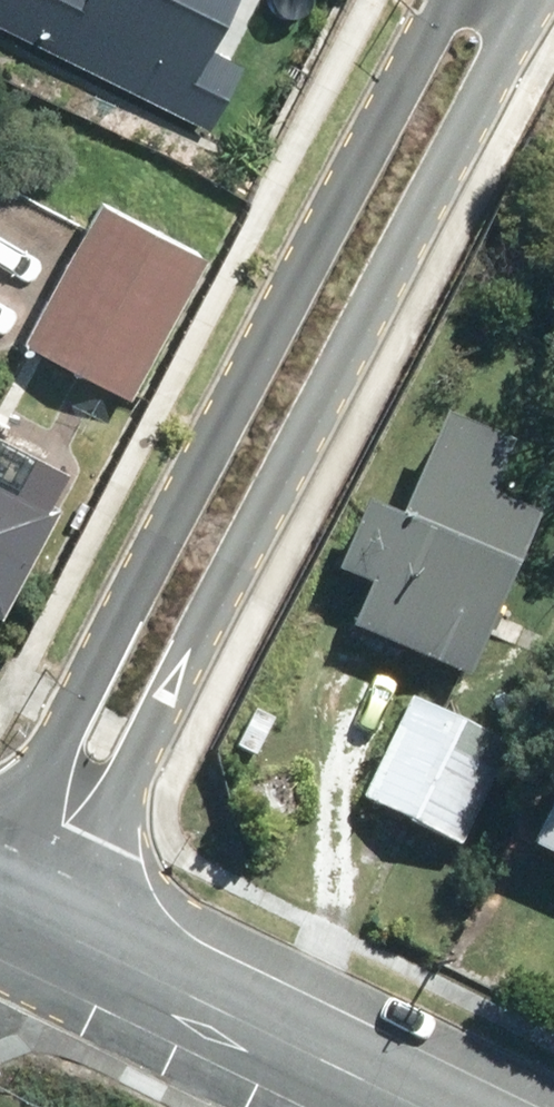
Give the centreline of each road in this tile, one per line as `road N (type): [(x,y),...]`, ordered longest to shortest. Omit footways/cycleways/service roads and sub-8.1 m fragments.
road 1 (residential): [(537,0),(61,934)]
road 2 (residential): [(0,872),(442,0)]
road 3 (tertiary): [(414,1106),(61,934)]

